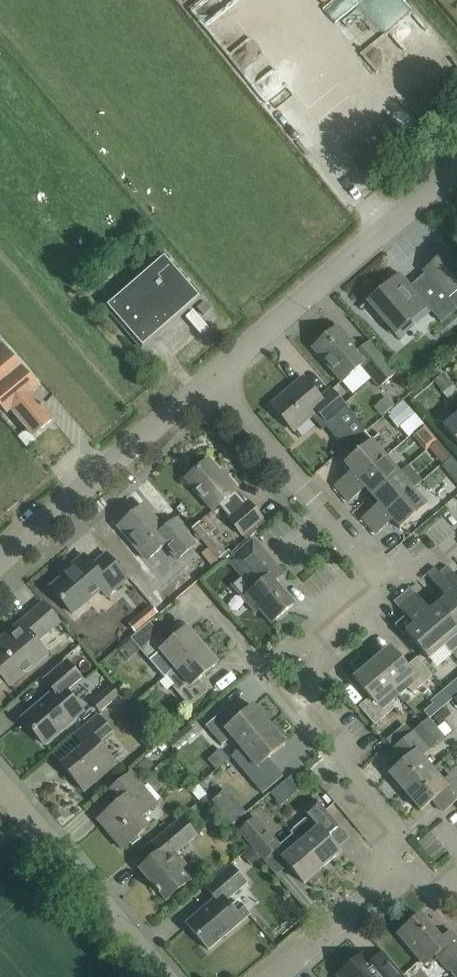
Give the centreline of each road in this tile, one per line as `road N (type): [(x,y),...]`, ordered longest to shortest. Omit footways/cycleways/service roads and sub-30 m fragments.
road 1 (residential): [(211,385),(456,169)]
road 2 (residential): [(0,562),(211,385)]
road 3 (residential): [(167,976),(0,784)]
road 4 (residential): [(271,976),(408,855)]
road 5 (residential): [(408,855),(307,718)]
road 6 (residential): [(307,718),(327,622),(375,576)]
road 7 (residential): [(307,718),(201,596)]
road 8 (residential): [(312,501),(211,385)]

